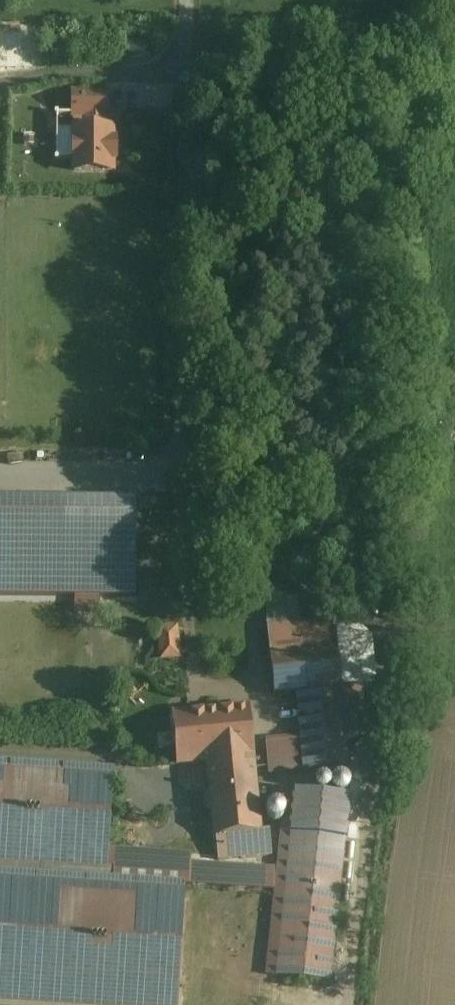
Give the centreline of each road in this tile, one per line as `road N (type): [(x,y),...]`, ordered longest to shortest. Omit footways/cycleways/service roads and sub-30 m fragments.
road 1 (unclassified): [(184,19),(178,441)]
road 2 (unclassified): [(0,88),(160,72),(184,19)]
road 3 (unclassified): [(0,470),(150,470),(172,458),(178,441)]

